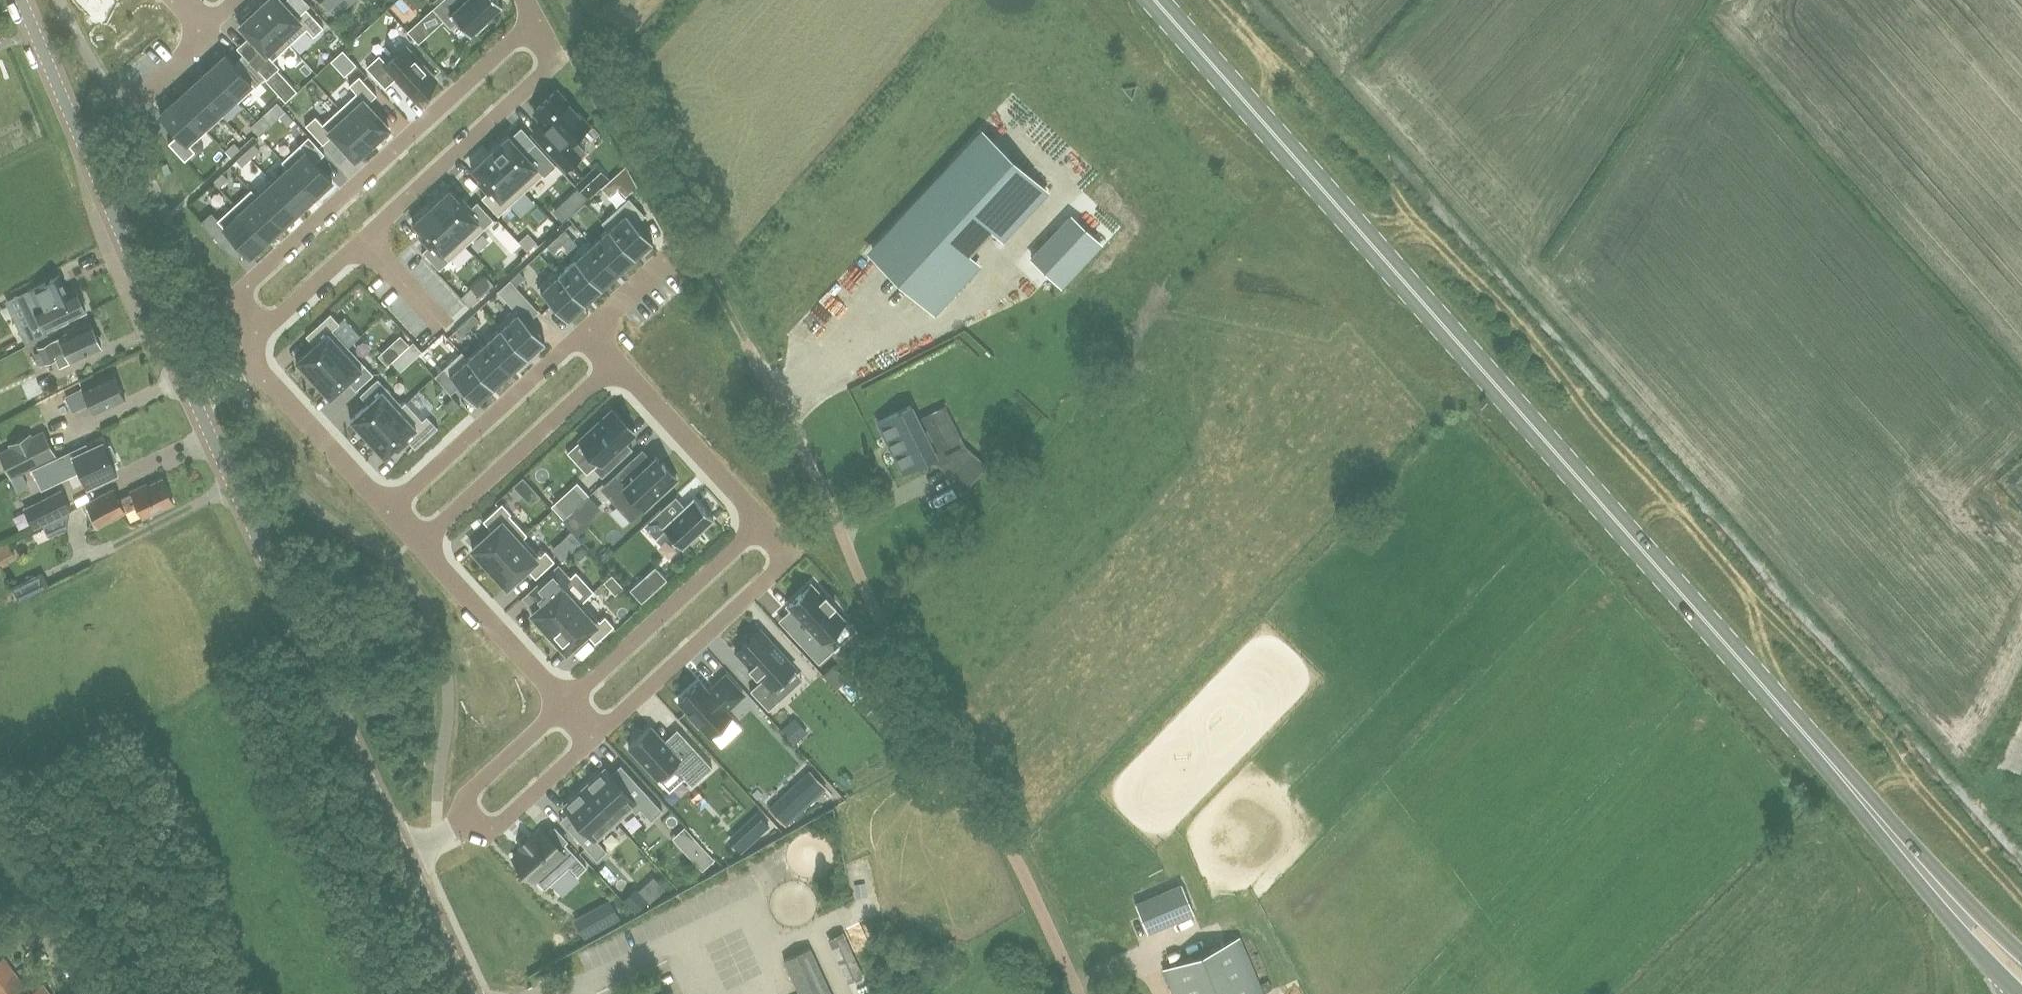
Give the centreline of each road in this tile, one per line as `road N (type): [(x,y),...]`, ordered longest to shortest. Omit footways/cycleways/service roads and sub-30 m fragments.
road 1 (track): [(1075,993),(1021,869),(902,664),(779,407),(563,0)]
road 2 (primary): [(1882,824),(1154,0)]
road 3 (unclassified): [(404,852),(191,391)]
road 4 (residential): [(535,19),(555,59),(257,332)]
road 5 (residential): [(257,332),(242,306),(245,287),(535,19)]
road 6 (unclassified): [(191,391),(22,0)]
road 7 (residential): [(763,524),(790,556),(596,736)]
road 8 (residential): [(421,546),(613,361)]
road 9 (residential): [(763,524),(566,703)]
road 10 (residential): [(584,330),(390,510)]
road 11 (residential): [(613,361),(763,524)]
road 12 (primary): [(1882,824),(2019,993)]
road 13 (residential): [(421,546),(566,703)]
road 14 (residential): [(251,364),(390,510)]
road 15 (primary): [(2021,953),(1882,824)]
road 16 (residential): [(95,993),(0,843)]
road 17 (residential): [(596,736),(502,823),(467,823)]
road 18 (residential): [(566,703),(471,791),(467,823)]
road 19 (unclassified): [(469,993),(404,852)]

